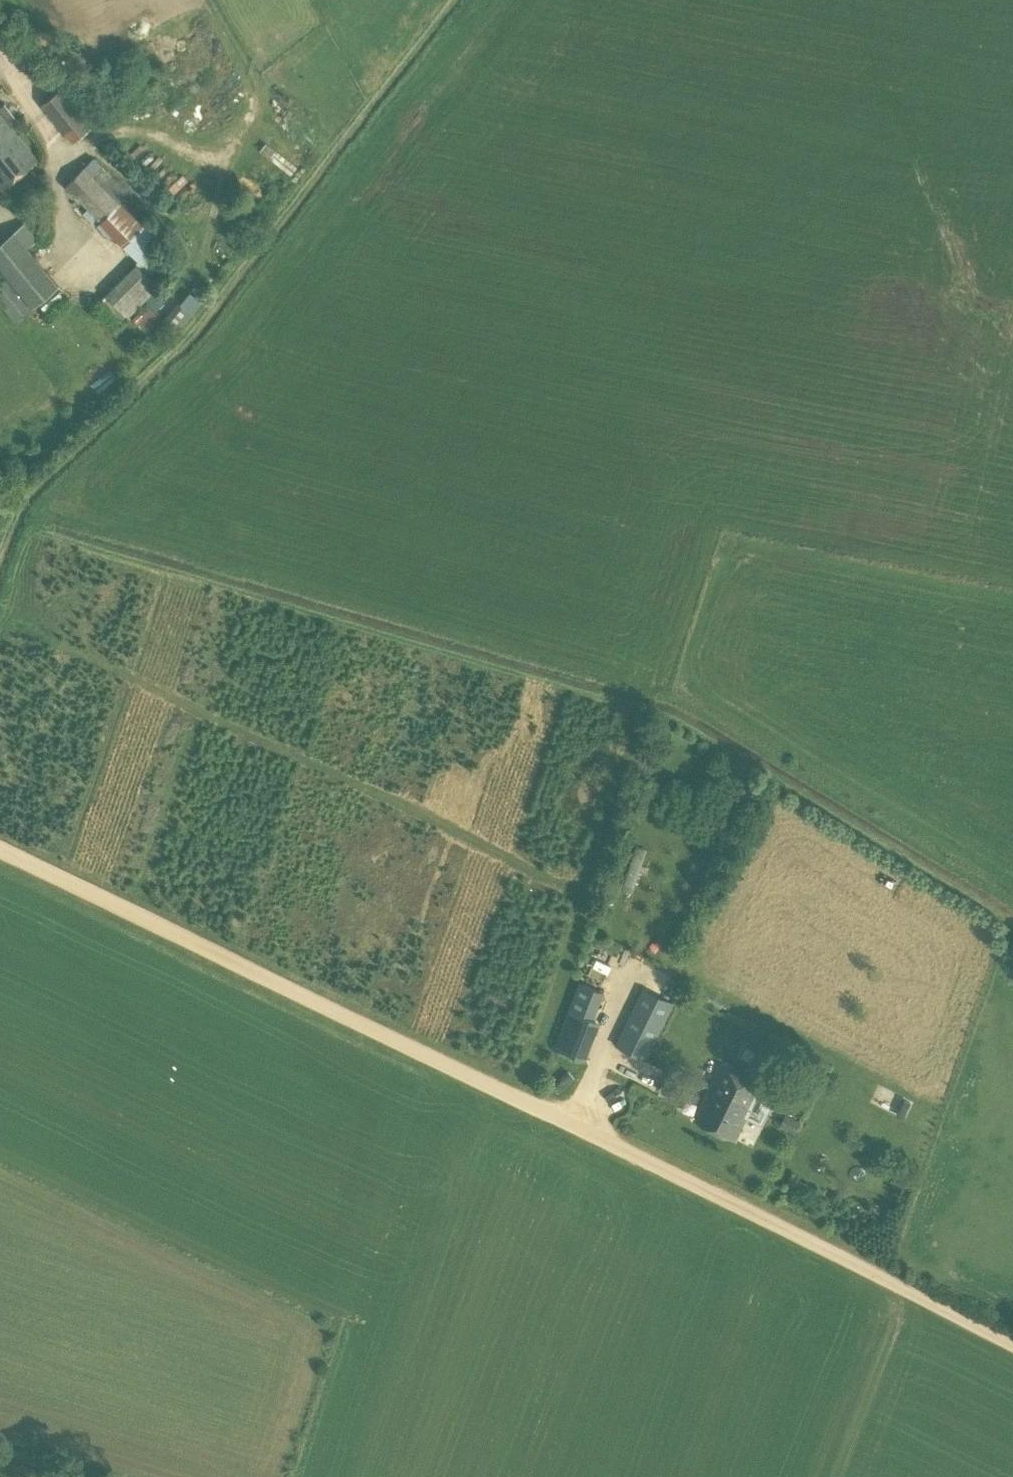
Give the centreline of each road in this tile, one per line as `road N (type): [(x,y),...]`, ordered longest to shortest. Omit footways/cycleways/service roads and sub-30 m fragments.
road 1 (track): [(1012,1343),(0,847)]

